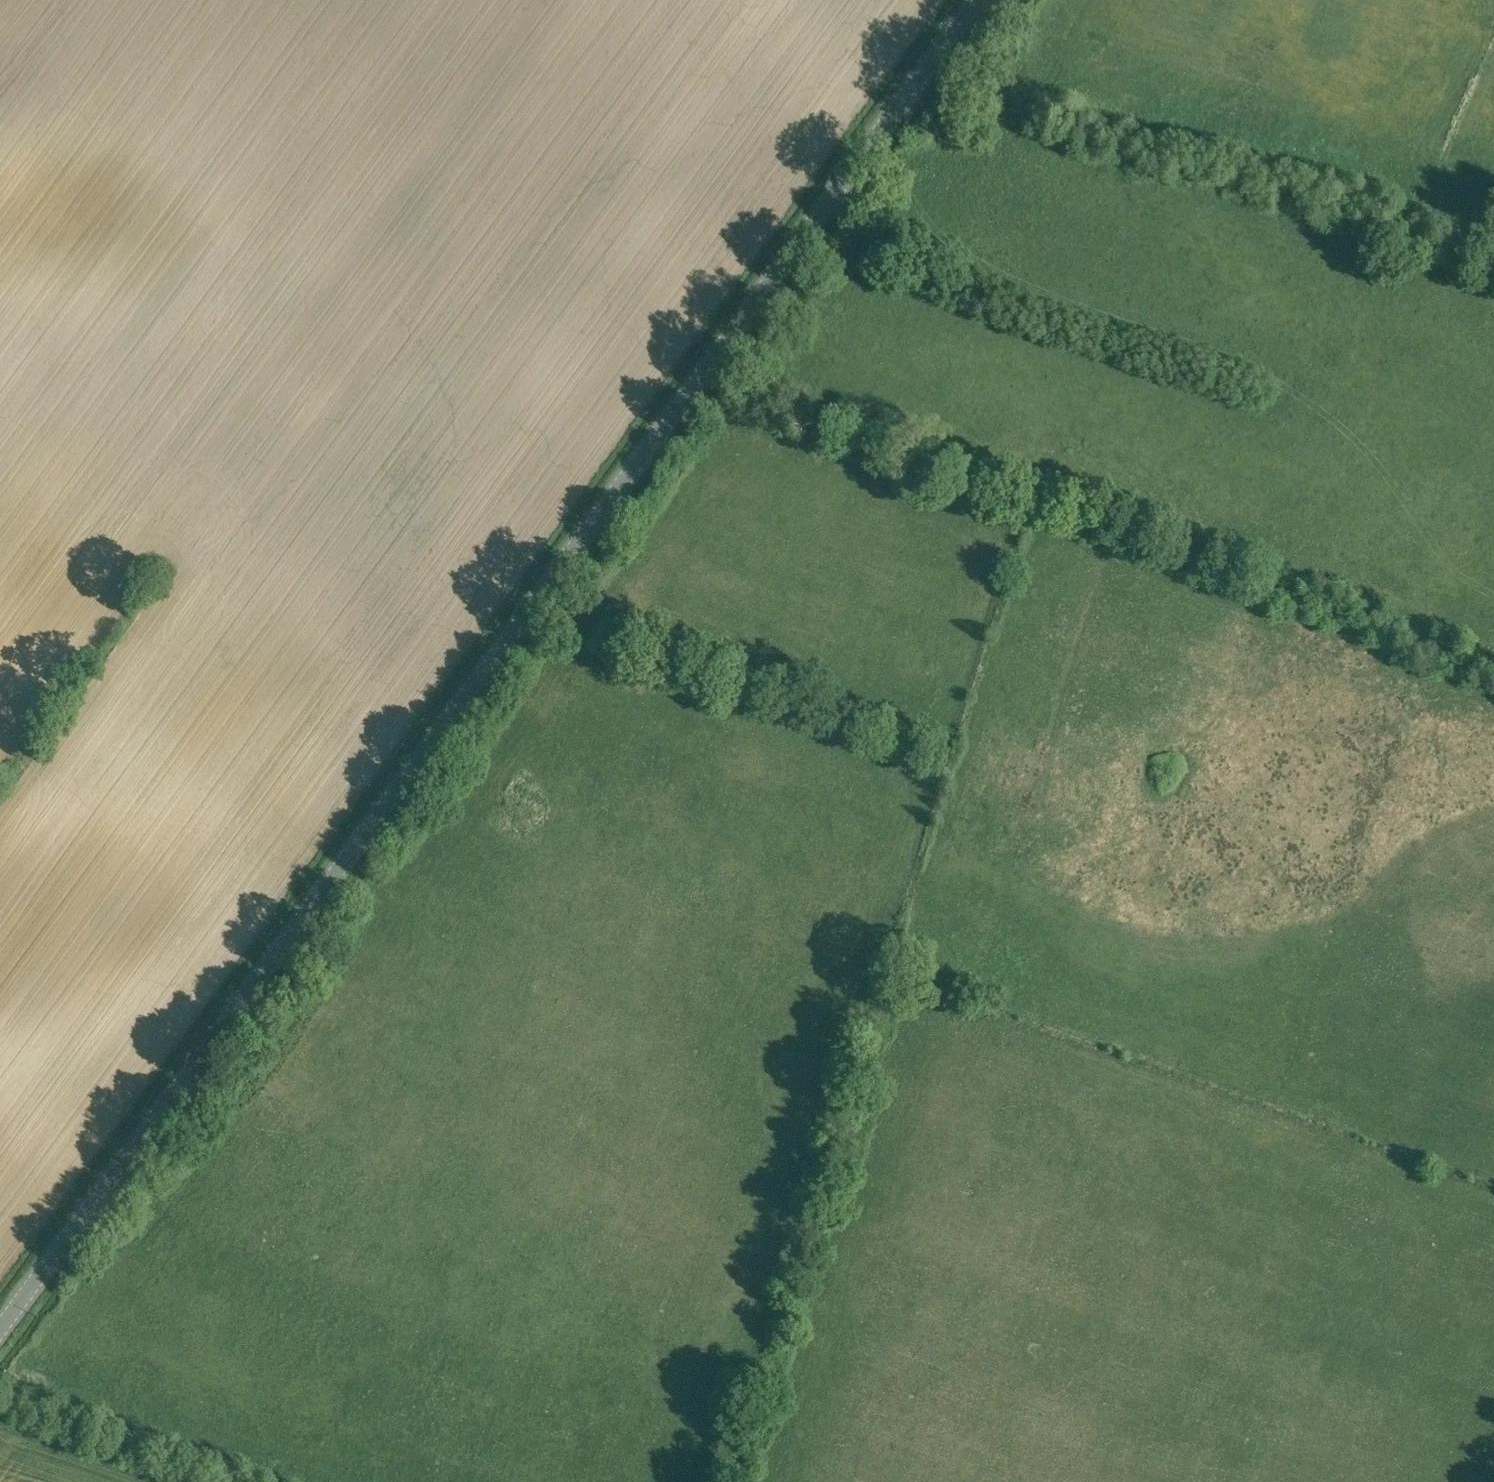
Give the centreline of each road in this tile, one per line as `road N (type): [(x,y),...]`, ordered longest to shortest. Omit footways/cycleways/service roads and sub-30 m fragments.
road 1 (secondary): [(0,1319),(974,0)]

